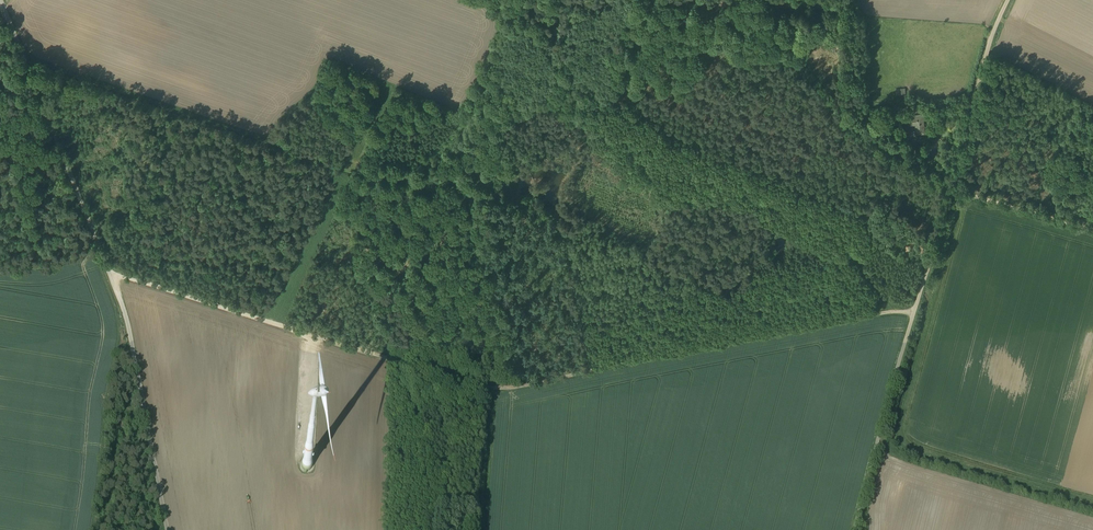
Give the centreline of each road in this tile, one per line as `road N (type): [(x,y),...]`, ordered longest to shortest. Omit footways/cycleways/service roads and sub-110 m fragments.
road 1 (track): [(111,274),(506,389),(873,315),(914,314)]
road 2 (unclassified): [(1,0),(132,332),(168,529)]
road 3 (unclassified): [(855,529),(952,190)]
road 4 (unclassified): [(952,190),(1008,0)]
road 5 (unclassified): [(952,190),(1092,230)]

